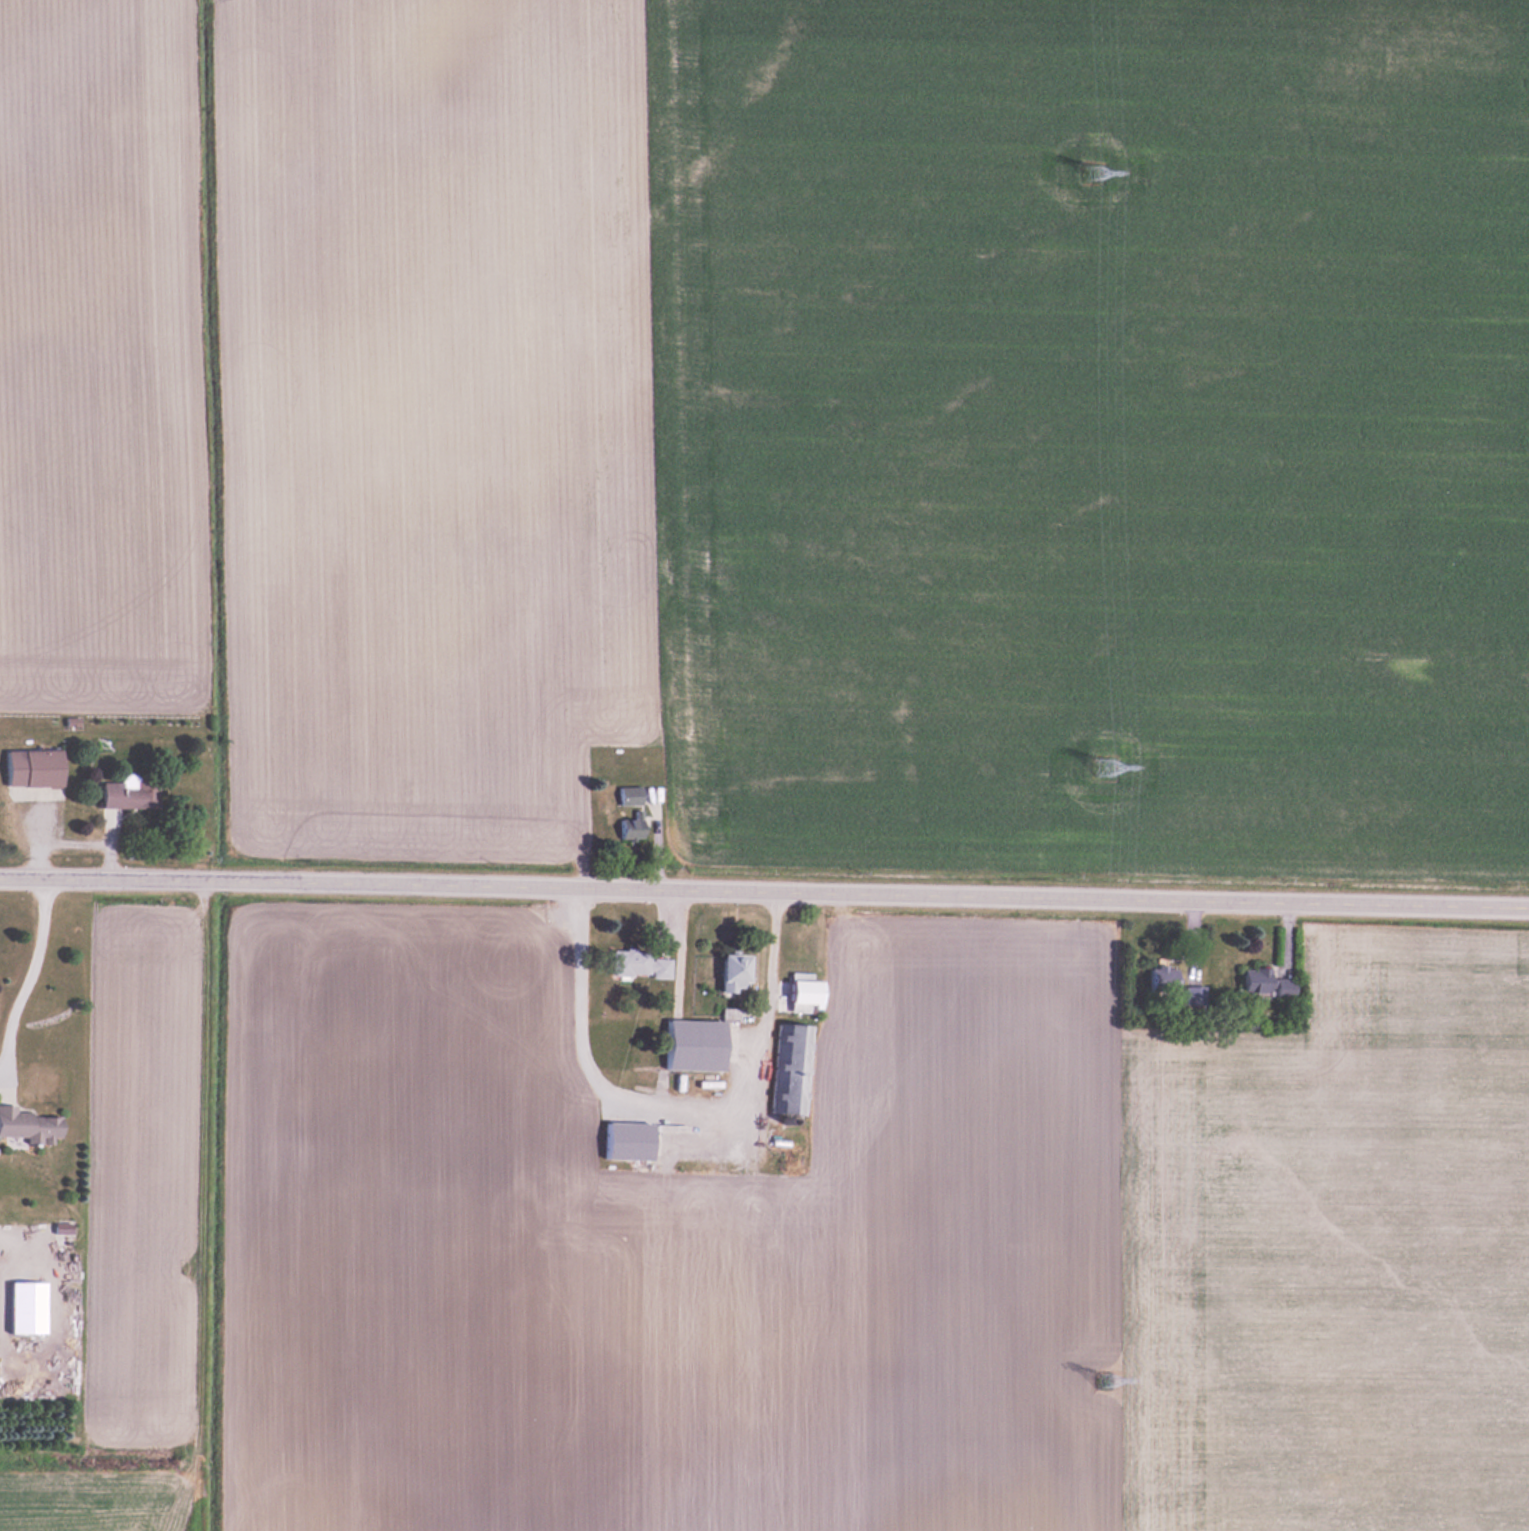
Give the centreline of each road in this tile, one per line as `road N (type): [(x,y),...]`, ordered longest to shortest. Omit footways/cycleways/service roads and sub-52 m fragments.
road 1 (tertiary): [(1528,903),(0,880)]

